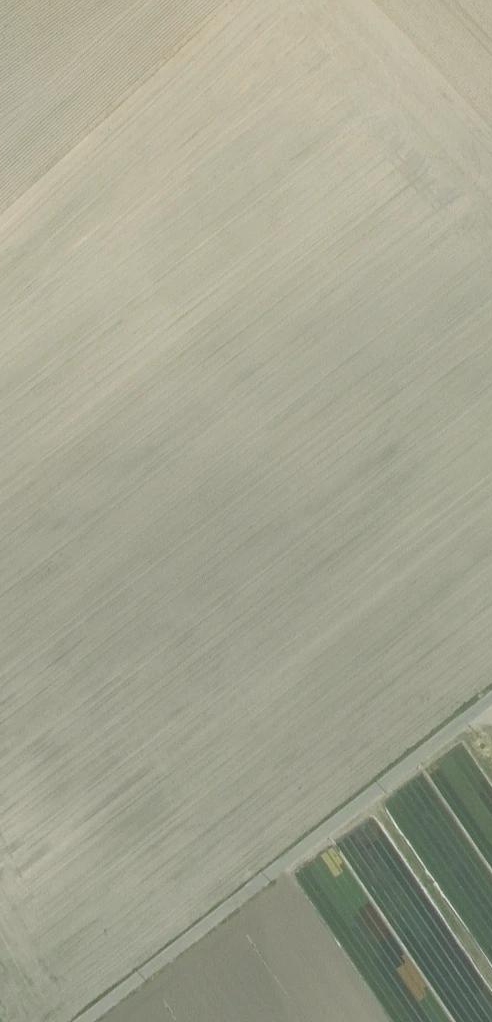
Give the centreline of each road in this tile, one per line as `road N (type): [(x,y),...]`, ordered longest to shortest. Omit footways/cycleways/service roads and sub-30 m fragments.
road 1 (unclassified): [(83,1021),(491,699)]

